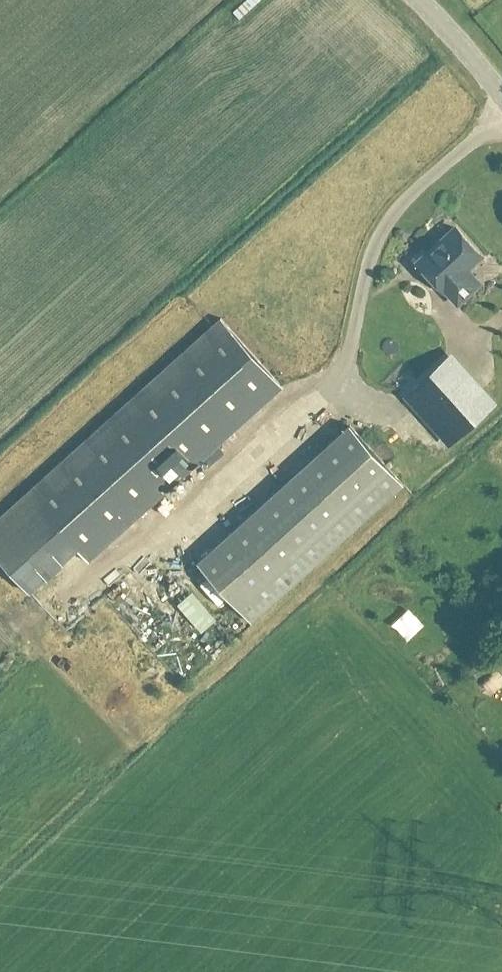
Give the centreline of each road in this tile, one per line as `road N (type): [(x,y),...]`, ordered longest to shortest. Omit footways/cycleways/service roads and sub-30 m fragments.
road 1 (unclassified): [(501,92),(421,0)]

